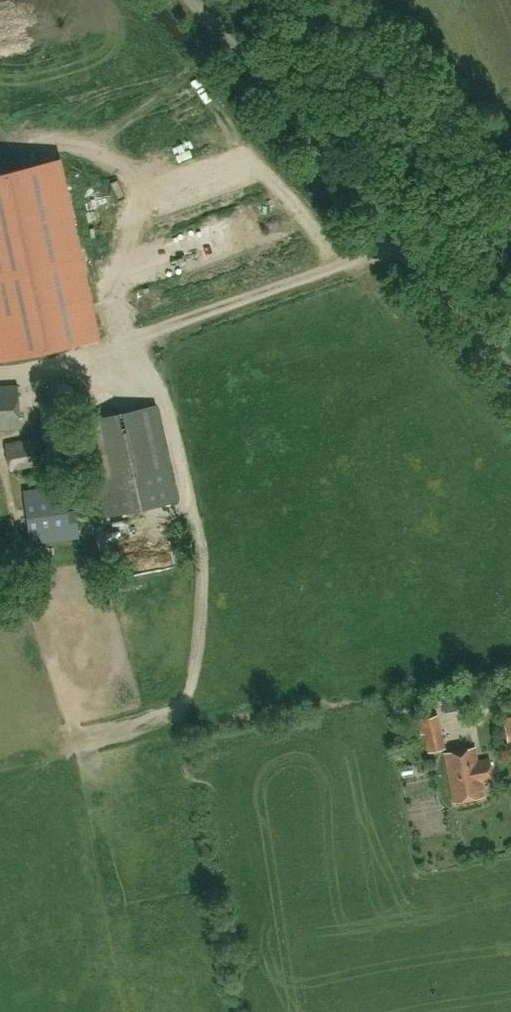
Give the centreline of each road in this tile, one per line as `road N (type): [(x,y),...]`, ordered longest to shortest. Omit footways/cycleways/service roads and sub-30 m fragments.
road 1 (unclassified): [(510,366),(190,0)]

